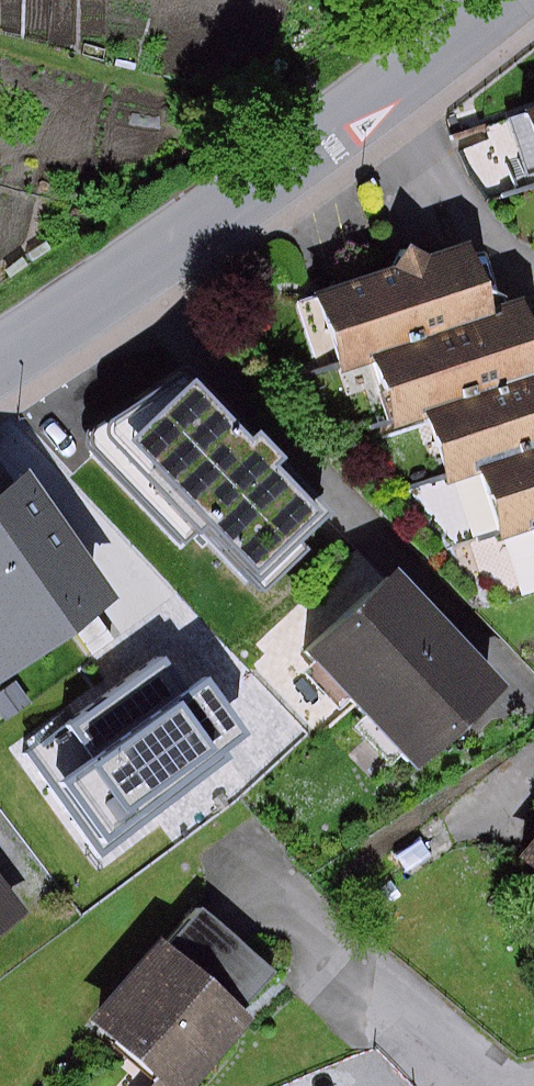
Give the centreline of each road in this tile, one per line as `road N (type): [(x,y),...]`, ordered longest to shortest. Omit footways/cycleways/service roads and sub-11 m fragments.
road 1 (residential): [(503,0),(194,235),(0,363)]

